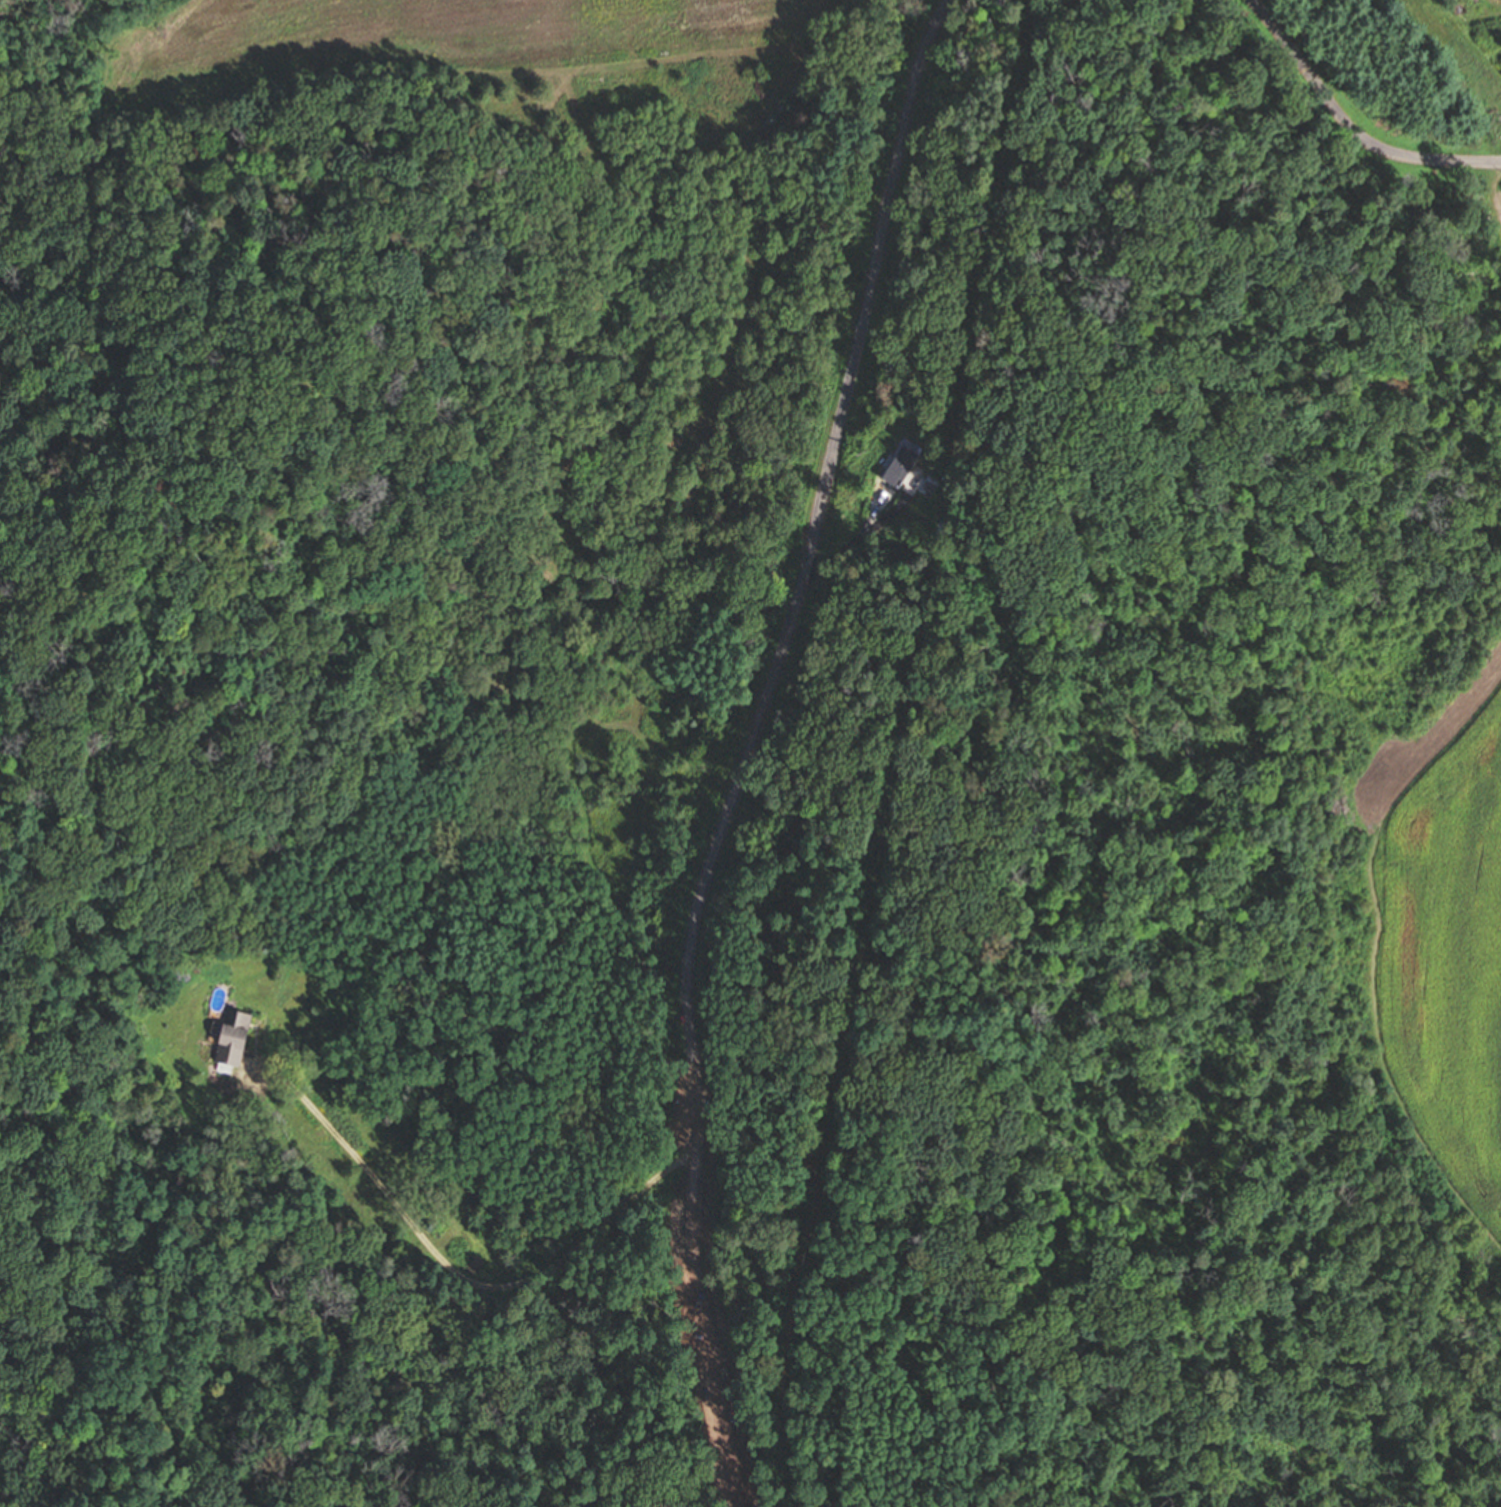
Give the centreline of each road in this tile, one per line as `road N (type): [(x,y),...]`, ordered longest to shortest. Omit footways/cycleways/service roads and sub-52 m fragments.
road 1 (residential): [(738,1506),(694,1257),(697,1117),(687,997),(694,922),(804,583),(927,42),(954,0)]
road 2 (residential): [(254,1062),(290,1084),(451,1272),(475,1287),(530,1284),(697,1147)]
road 3 (residential): [(1500,163),(1376,151),(1250,0)]

